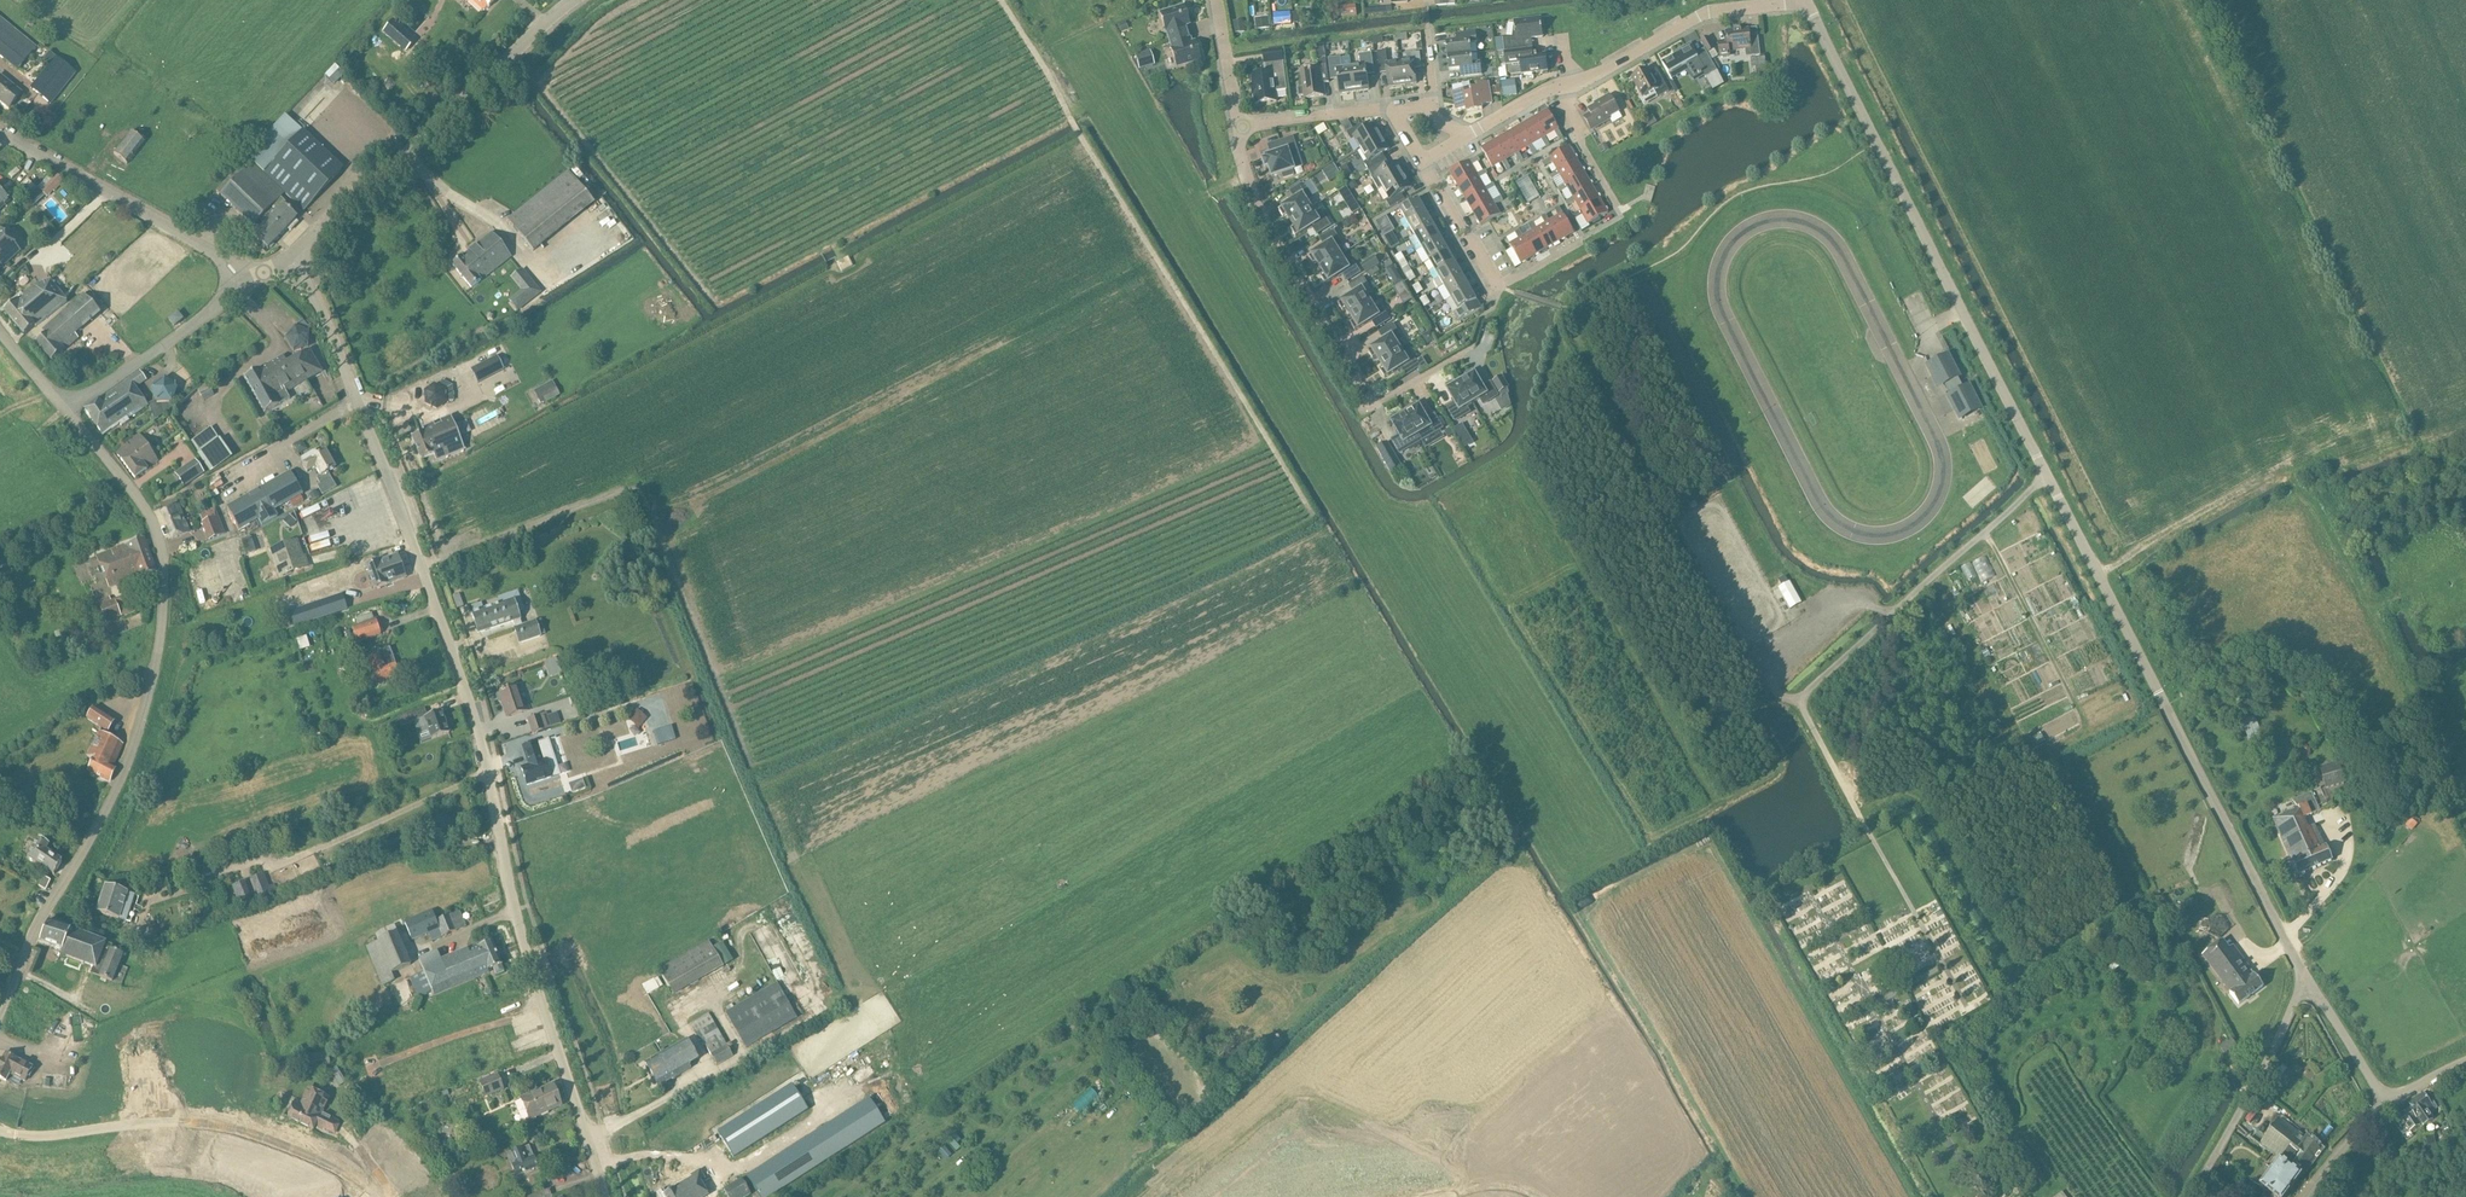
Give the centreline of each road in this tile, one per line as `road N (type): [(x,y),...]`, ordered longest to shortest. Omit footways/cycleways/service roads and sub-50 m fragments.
road 1 (residential): [(603,1196),(513,902),(469,704),(341,357),(287,260)]
road 2 (unclassified): [(0,1015),(30,941),(123,777),(158,650),(164,569),(157,535),(68,410)]
road 3 (unclassified): [(2307,980),(2046,474)]
road 4 (unclassified): [(2046,474),(1805,0)]
road 5 (track): [(2098,574),(2286,474),(2318,509),(2427,714)]
road 6 (track): [(447,553),(626,491),(641,495),(747,760)]
road 7 (unclassified): [(2046,474),(1804,697),(1804,712),(1865,825)]
road 8 (residential): [(1239,128),(1254,201),(1374,404),(1462,354)]
road 9 (unclassified): [(287,260),(579,0)]
road 10 (unclassified): [(16,1136),(127,1125),(236,1129),(315,1156),(375,1196)]
road 11 (track): [(2127,712),(2055,752),(2027,752),(1931,578)]
road 12 (residential): [(245,282),(225,263),(0,131)]
road 13 (residential): [(1572,85),(1703,15),(1800,0)]
road 14 (unclassified): [(2189,1196),(2307,980)]
road 15 (track): [(2295,956),(2443,778)]
road 16 (track): [(1986,530),(2090,732)]
road 17 (unclassified): [(68,410),(245,282)]
road 18 (track): [(1883,623),(1892,675),(1886,700),(1869,737),(1835,771)]
road 19 (residential): [(1392,109),(1239,128)]
road 20 (residential): [(1499,286),(1422,161)]
road 21 (unclassified): [(2386,1103),(2307,980)]
road 22 (residential): [(1619,209),(1559,89)]
road 23 (residential): [(1214,0),(1239,128)]
road 24 (unclassified): [(2305,1196),(2386,1103)]

